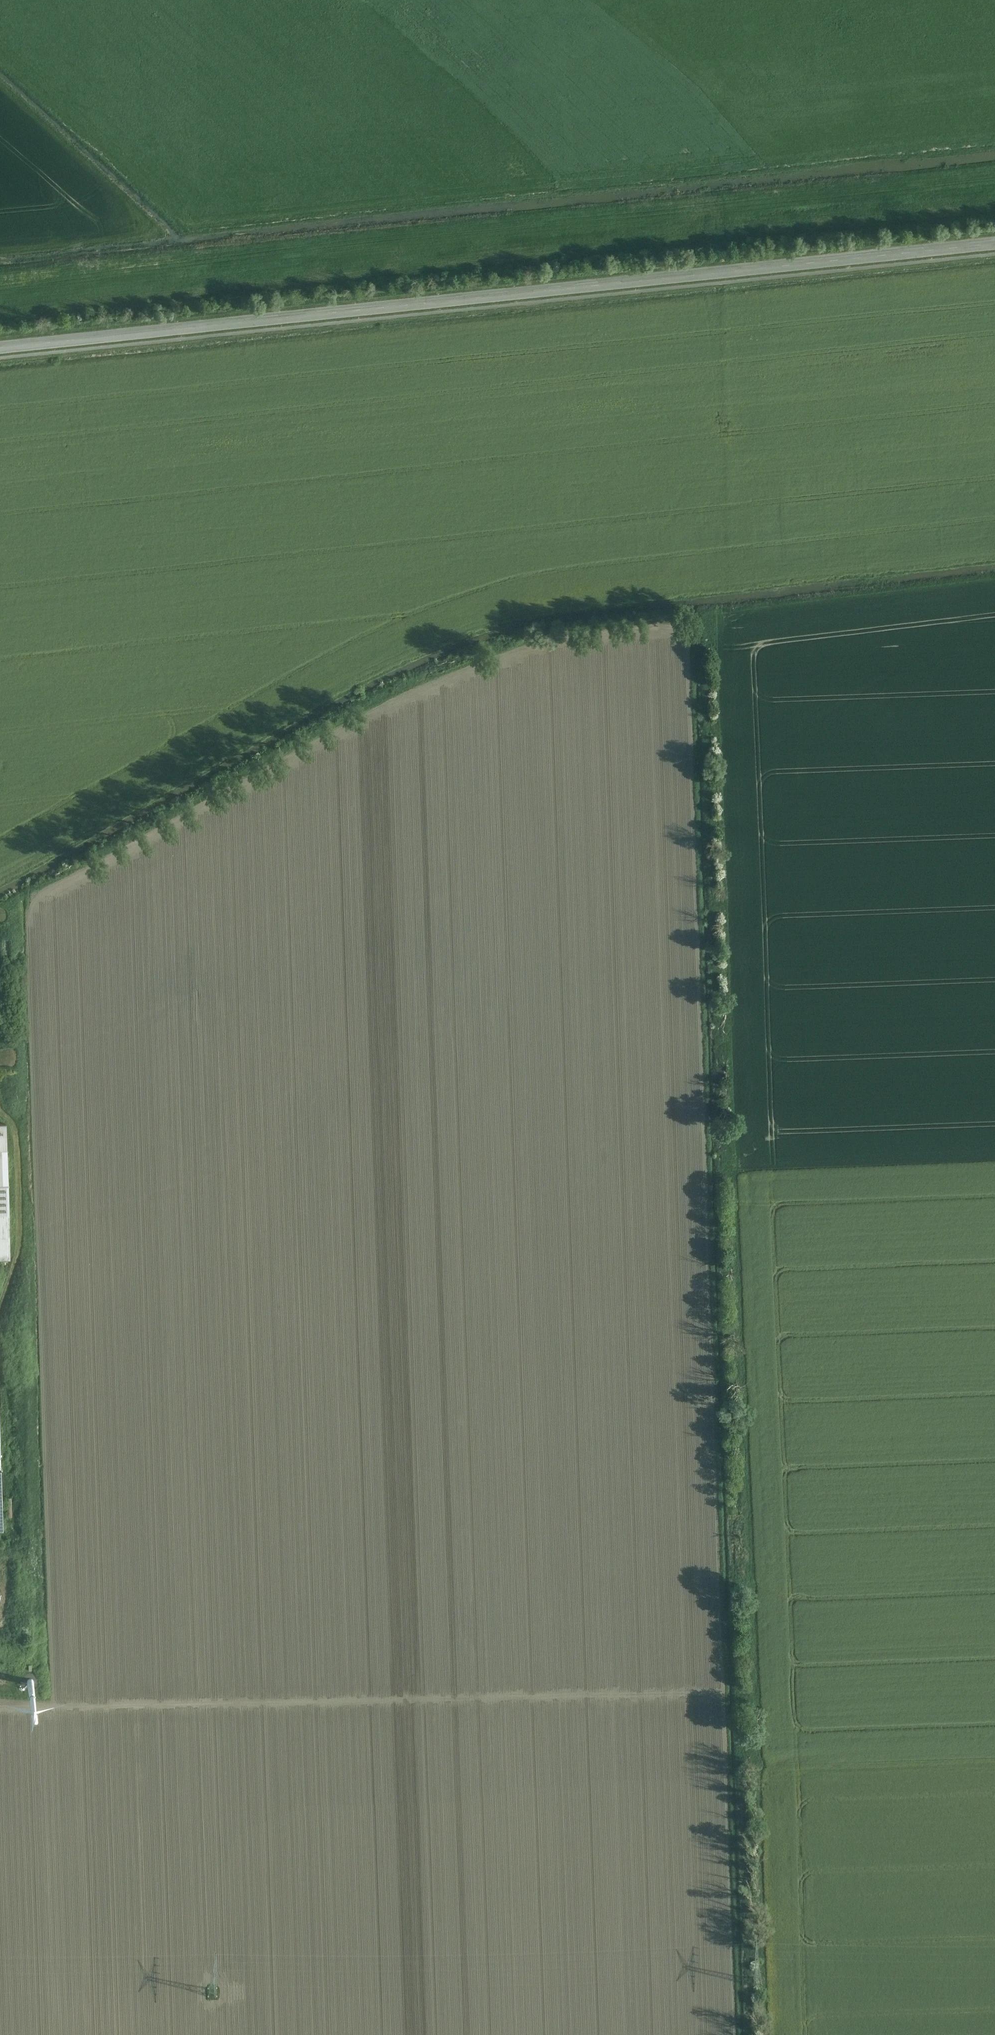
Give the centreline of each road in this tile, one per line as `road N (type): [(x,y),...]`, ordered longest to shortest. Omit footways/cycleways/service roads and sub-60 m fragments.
road 1 (residential): [(0,347),(994,243)]
road 2 (track): [(3,1116),(16,1140),(24,1235),(0,1308)]

